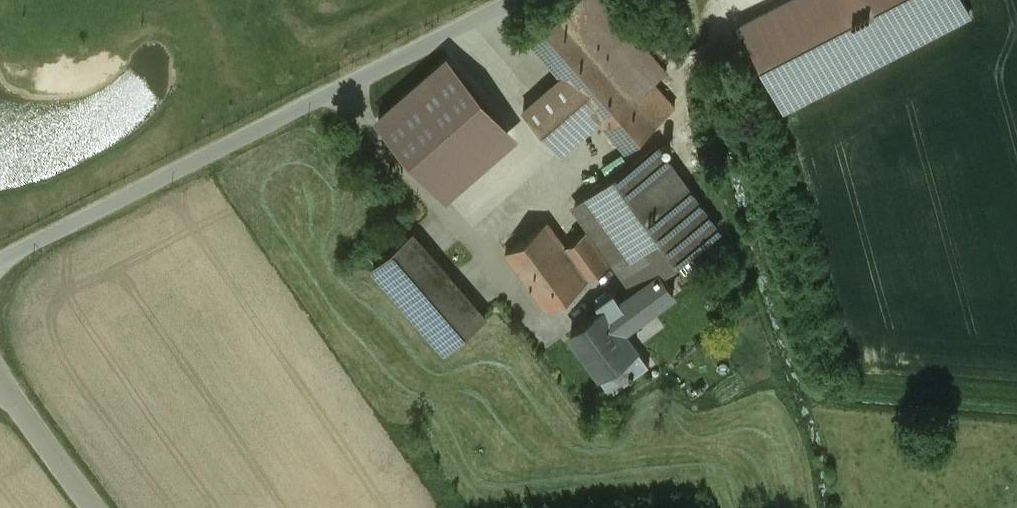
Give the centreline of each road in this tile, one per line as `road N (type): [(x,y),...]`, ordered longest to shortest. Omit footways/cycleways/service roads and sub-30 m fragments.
road 1 (unclassified): [(520,0),(0,268)]
road 2 (unclassified): [(94,507),(0,381)]

